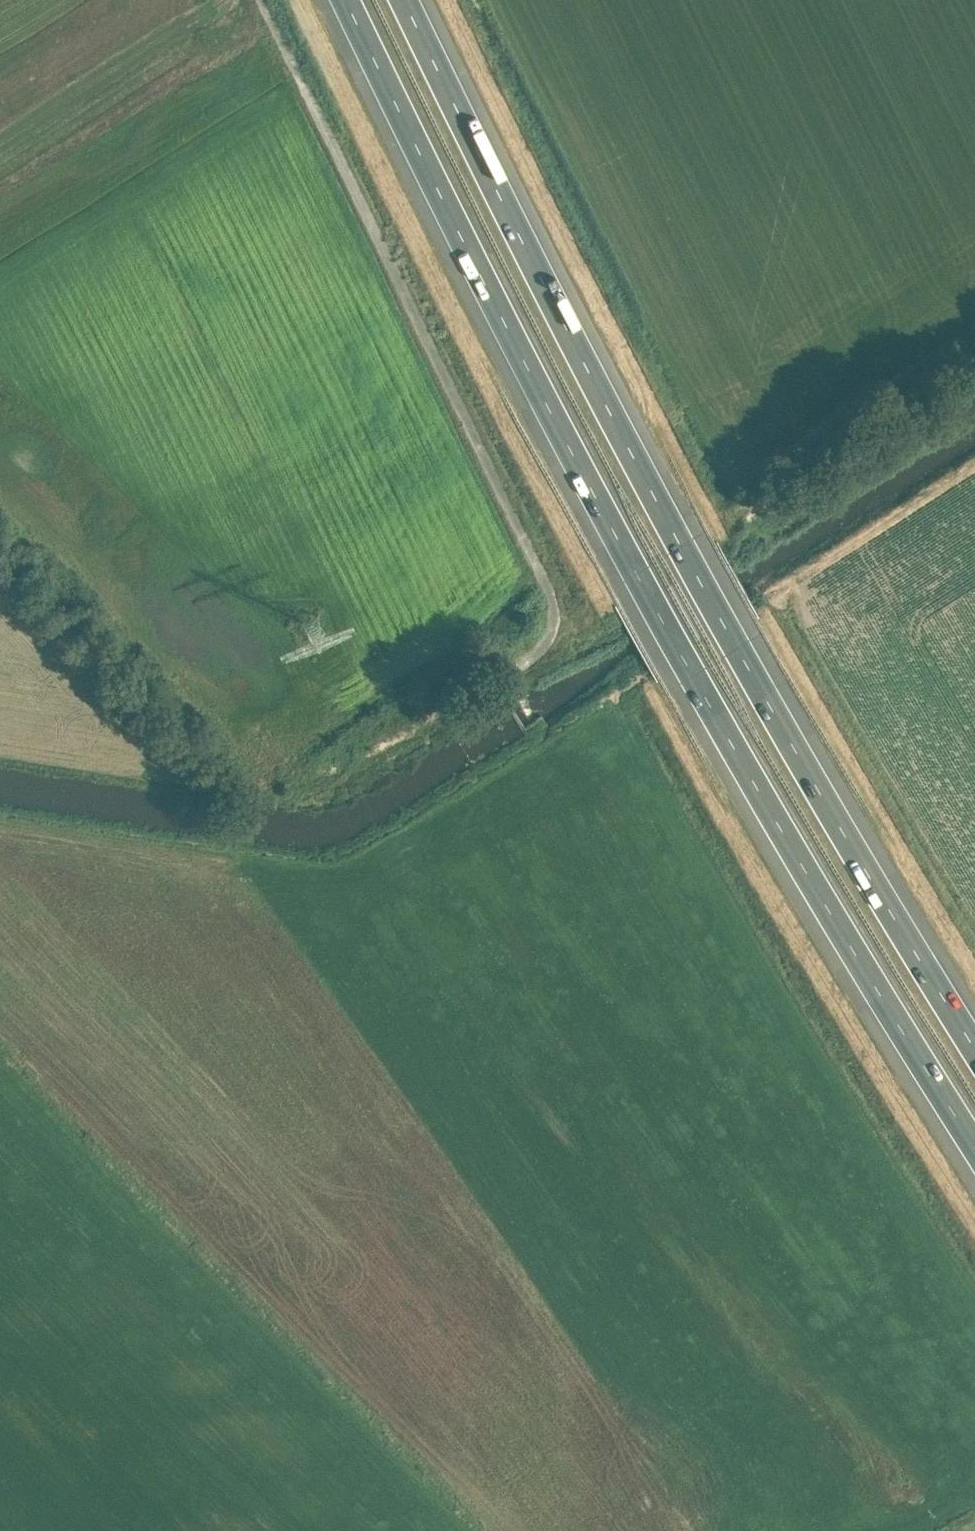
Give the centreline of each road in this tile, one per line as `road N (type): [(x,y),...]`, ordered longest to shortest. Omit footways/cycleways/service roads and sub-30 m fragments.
road 1 (motorway): [(347,0),(593,490),(764,798),(974,1143)]
road 2 (motorway): [(974,1045),(820,792),(633,454),(406,0)]
road 3 (track): [(261,0),(574,646),(329,801),(300,806),(241,797)]

